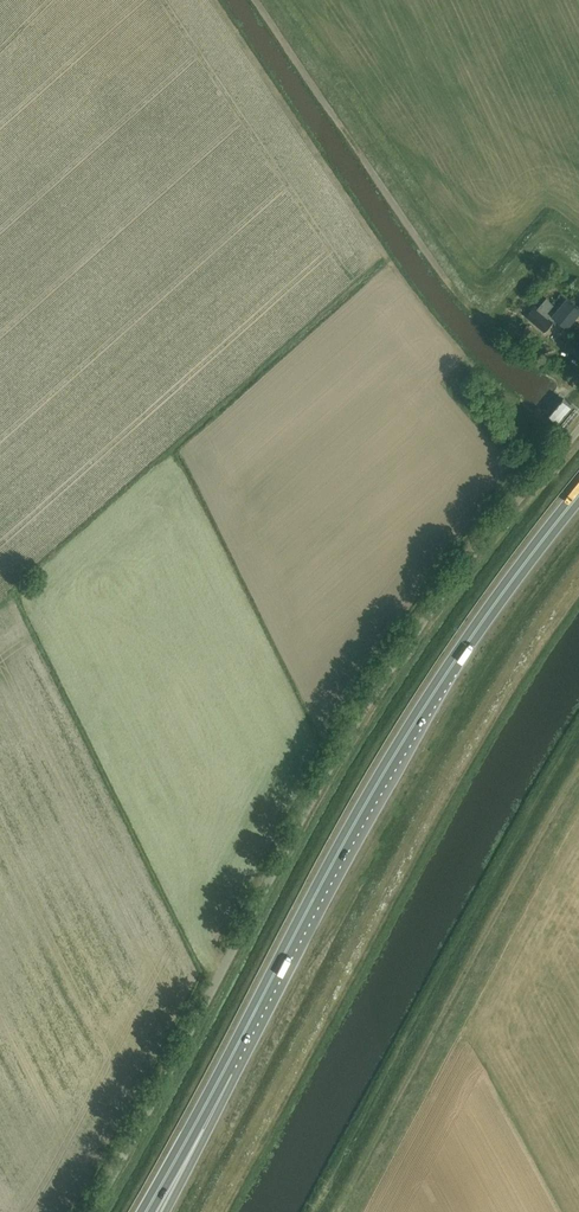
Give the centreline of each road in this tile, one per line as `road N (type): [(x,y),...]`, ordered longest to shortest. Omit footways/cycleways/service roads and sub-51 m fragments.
road 1 (unclassified): [(92,1211),(409,642),(578,430)]
road 2 (trunk): [(224,1071),(380,780),(501,593),(578,496)]
road 3 (trunk): [(146,1211),(224,1071)]
road 4 (trunk): [(164,1211),(224,1071)]

